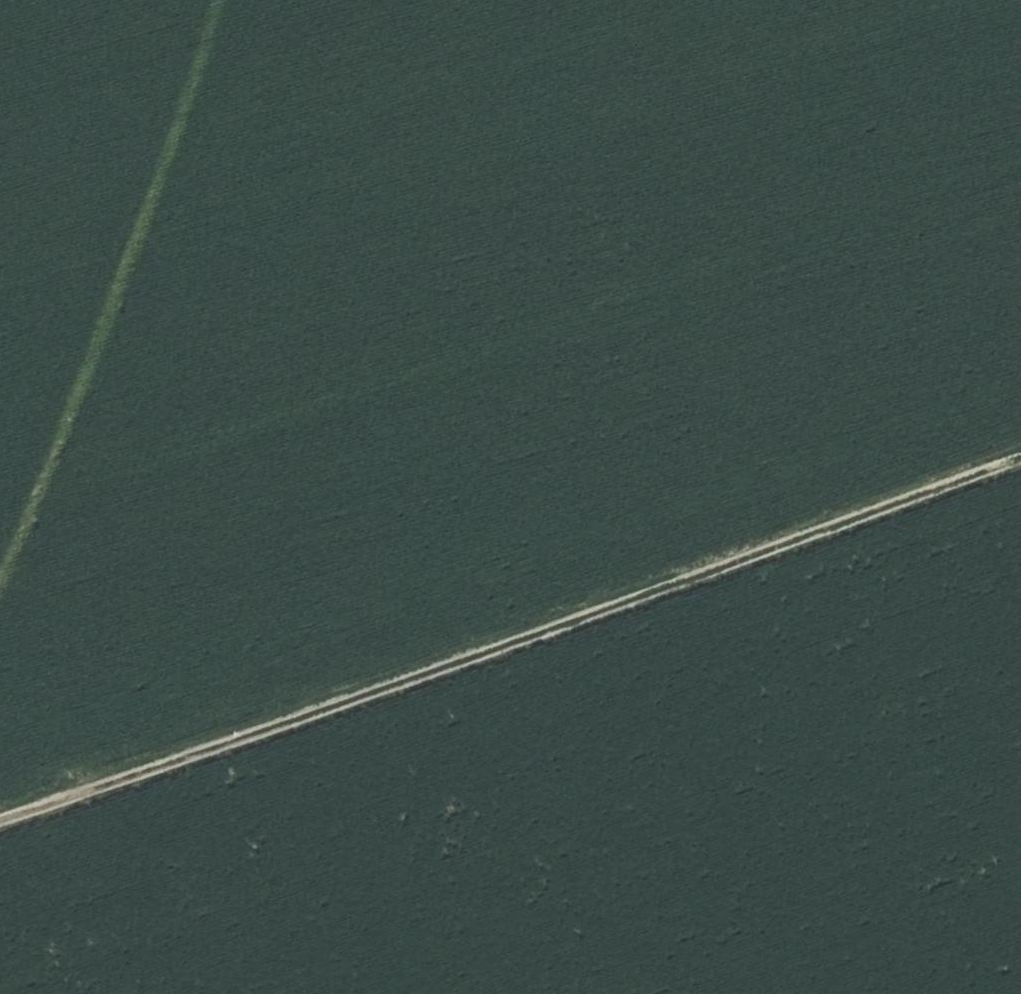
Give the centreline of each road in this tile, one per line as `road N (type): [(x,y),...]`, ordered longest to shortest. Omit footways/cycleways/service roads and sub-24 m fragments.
road 1 (track): [(1020,462),(0,827)]

